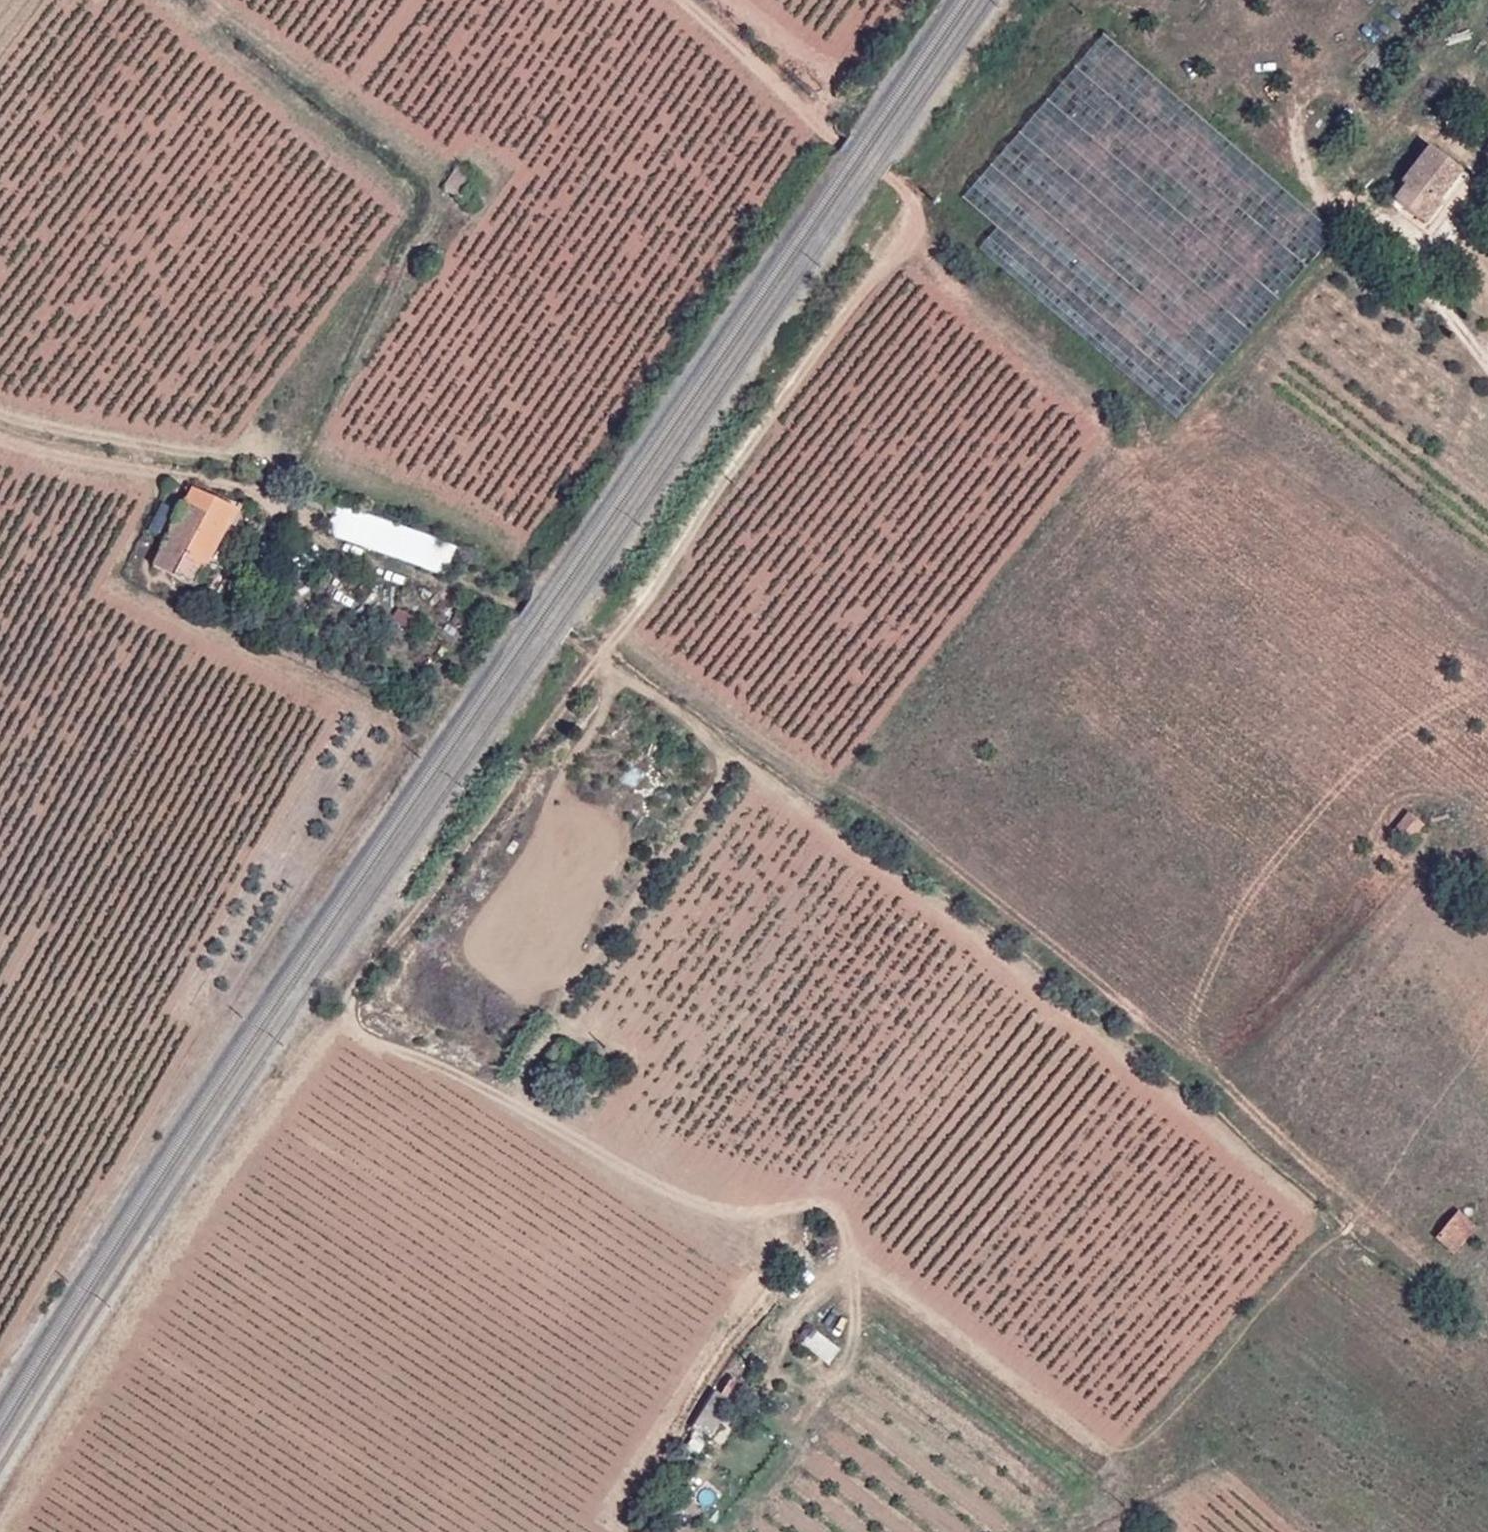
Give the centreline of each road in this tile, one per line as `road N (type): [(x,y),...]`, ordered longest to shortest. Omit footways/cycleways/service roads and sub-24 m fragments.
road 1 (track): [(1430,258),(1437,303),(1487,361)]

